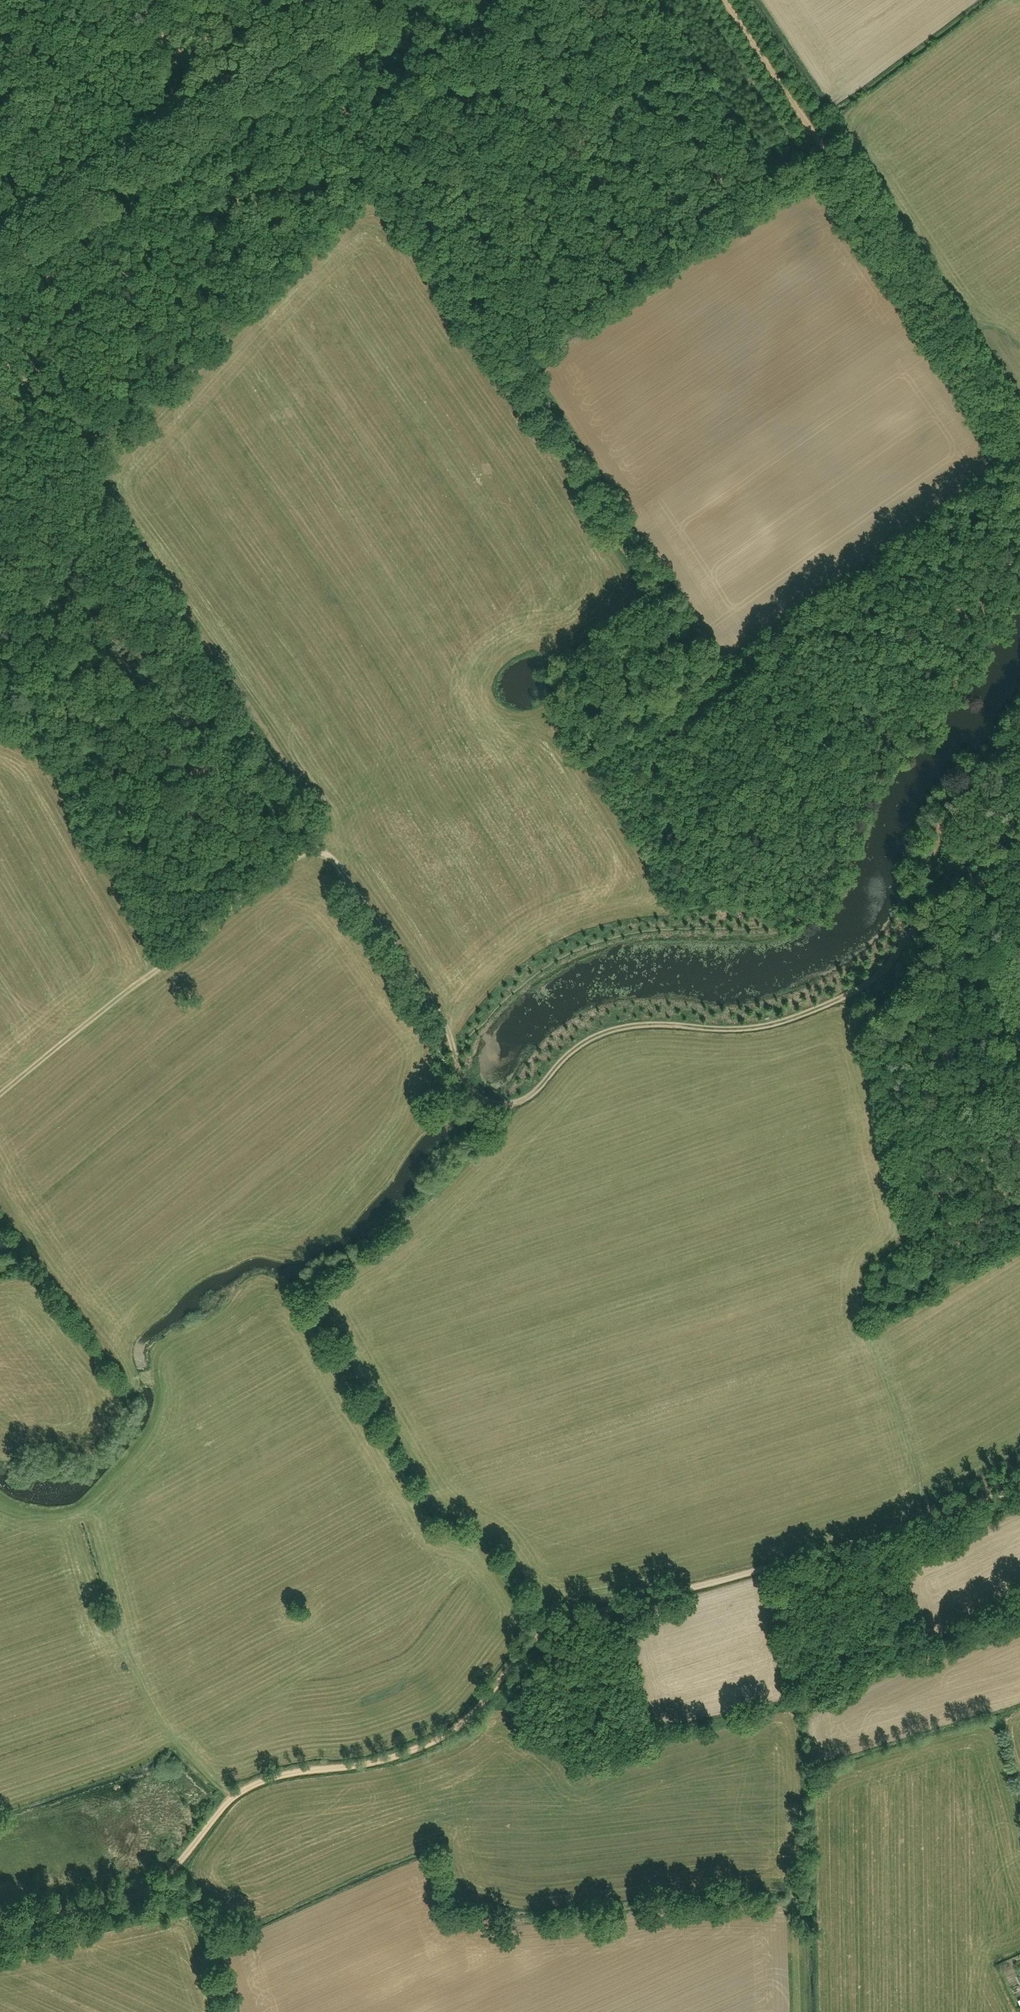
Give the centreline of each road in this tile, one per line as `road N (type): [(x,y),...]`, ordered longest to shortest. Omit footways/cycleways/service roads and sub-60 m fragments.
road 1 (track): [(973,875),(934,899),(897,959),(849,995),(749,1026),(623,1026),(567,1055),(530,1096),(496,1105),(463,1082),(452,1037),(326,852),(307,850),(0,1094)]
road 2 (track): [(0,1925),(102,1909),(144,1893),(247,1787),(304,1770),(368,1766),(434,1741),(478,1702),(535,1630),(1019,1490)]
road 3 (track): [(717,0),(1019,443)]

